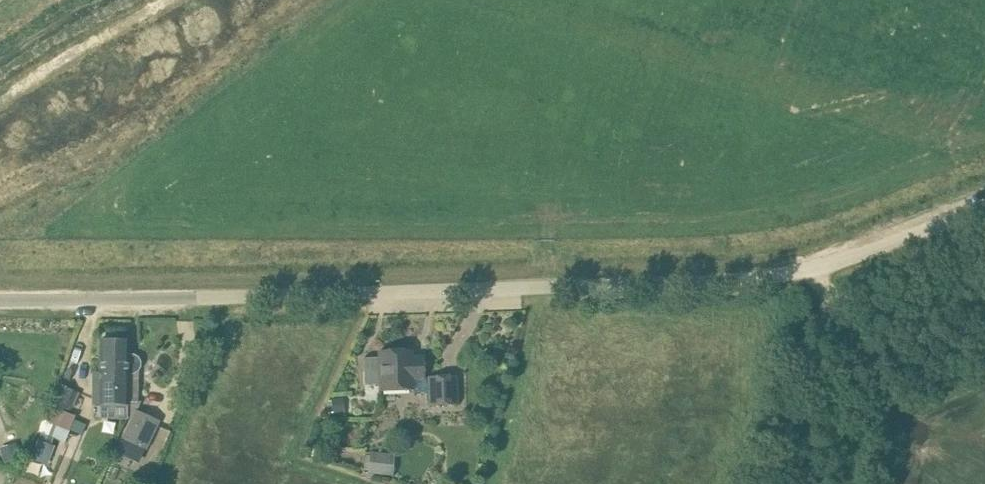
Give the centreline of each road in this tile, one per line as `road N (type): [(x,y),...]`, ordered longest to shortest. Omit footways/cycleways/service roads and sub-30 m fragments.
road 1 (unclassified): [(984,202),(764,282),(0,302)]
road 2 (track): [(975,249),(806,308)]

